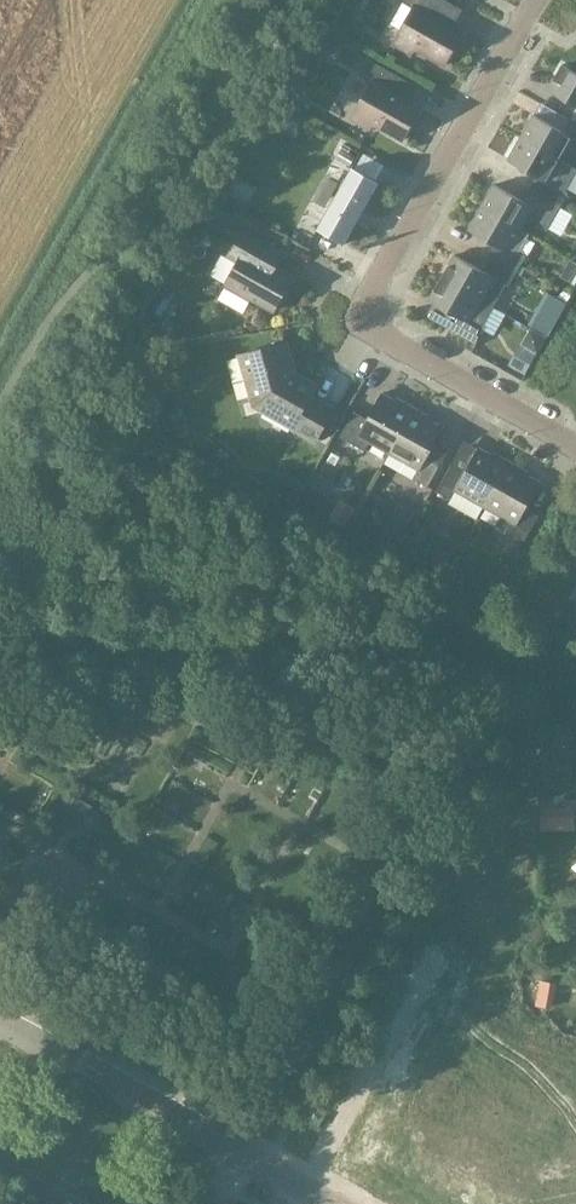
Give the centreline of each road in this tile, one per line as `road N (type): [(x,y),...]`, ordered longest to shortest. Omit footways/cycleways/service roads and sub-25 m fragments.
road 1 (residential): [(575,446),(363,324),(360,311),(534,0)]
road 2 (unclassified): [(329,1203),(0,1022)]

